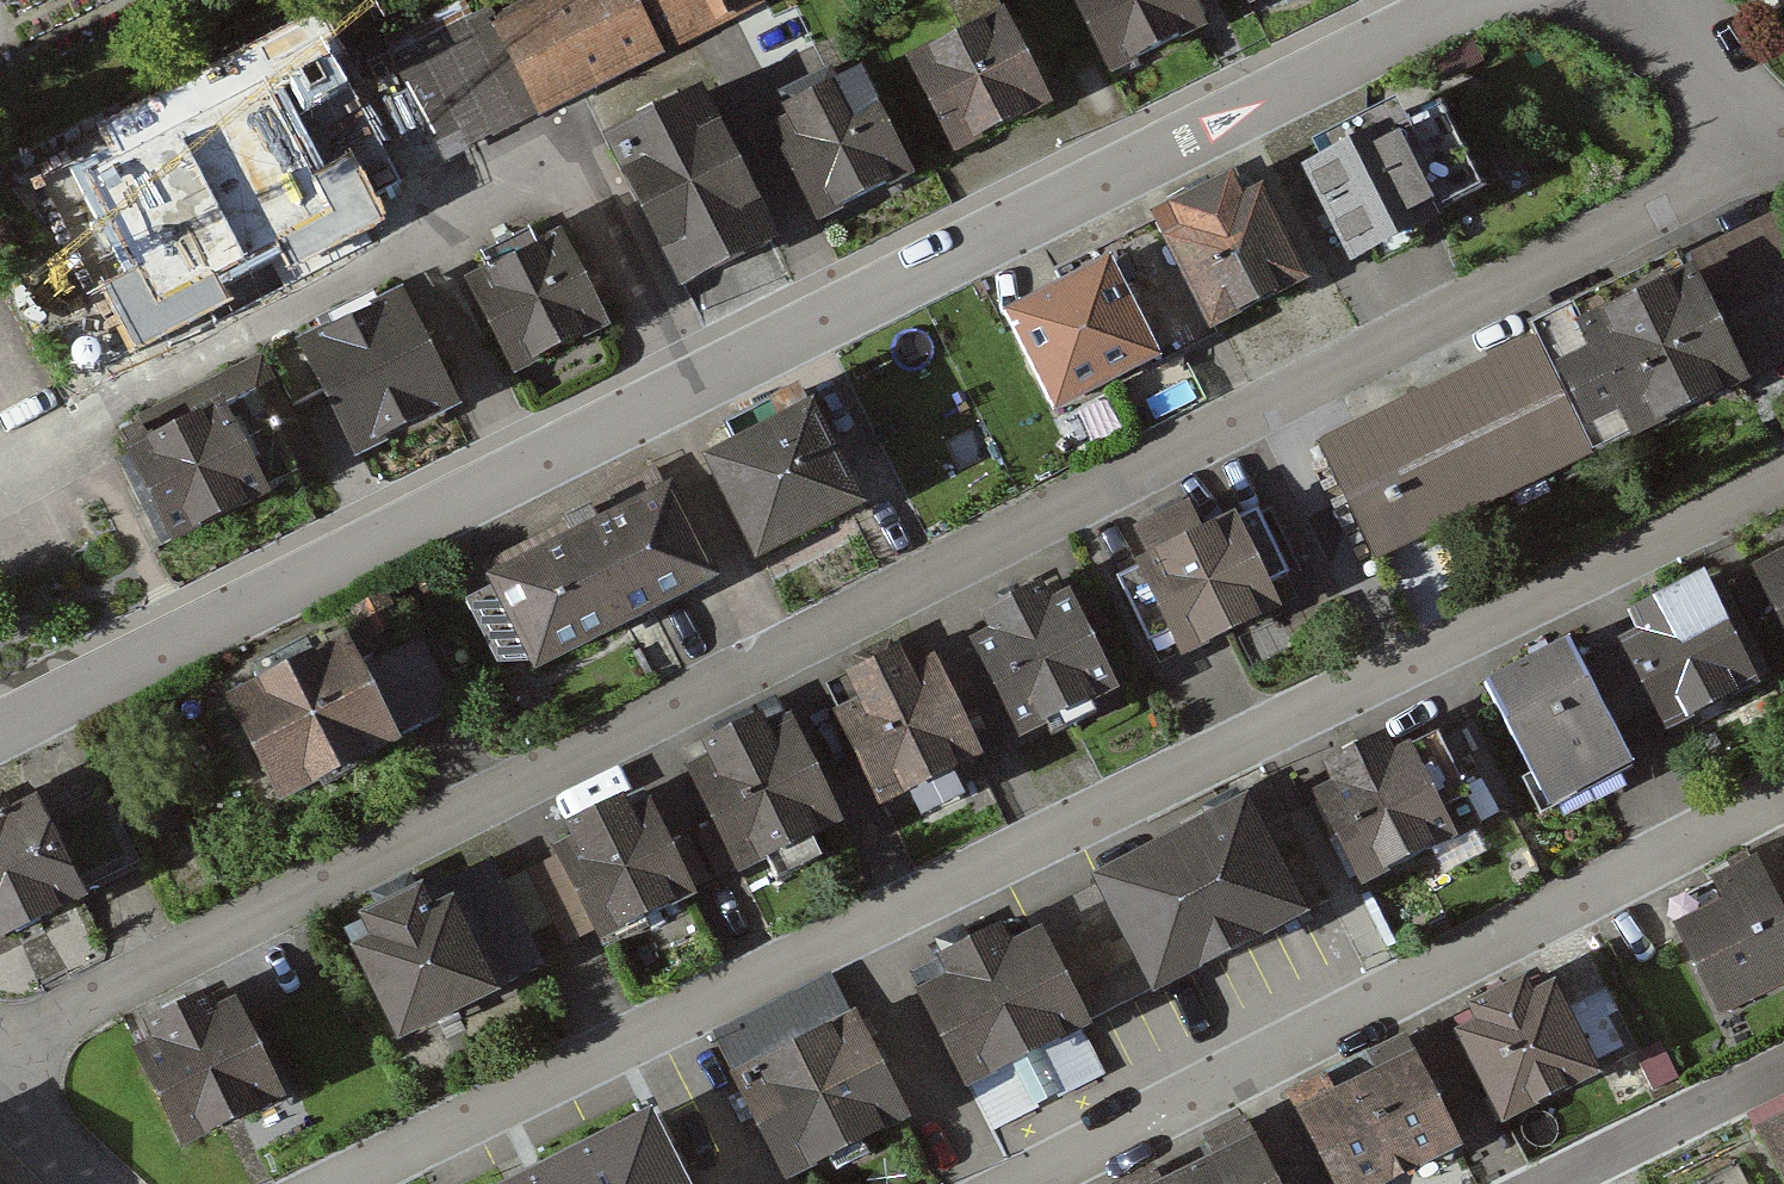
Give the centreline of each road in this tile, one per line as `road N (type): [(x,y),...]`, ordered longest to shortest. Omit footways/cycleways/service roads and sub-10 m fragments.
road 1 (residential): [(1742,129),(1685,197),(0,1047)]
road 2 (residential): [(1469,0),(0,729)]
road 3 (residential): [(1783,477),(344,1183)]
road 4 (residential): [(1783,788),(1012,1183)]
road 5 (residential): [(1554,1183),(1783,1070)]
road 6 (residential): [(1742,129),(1649,0)]
road 7 (residential): [(0,1088),(102,1183)]

